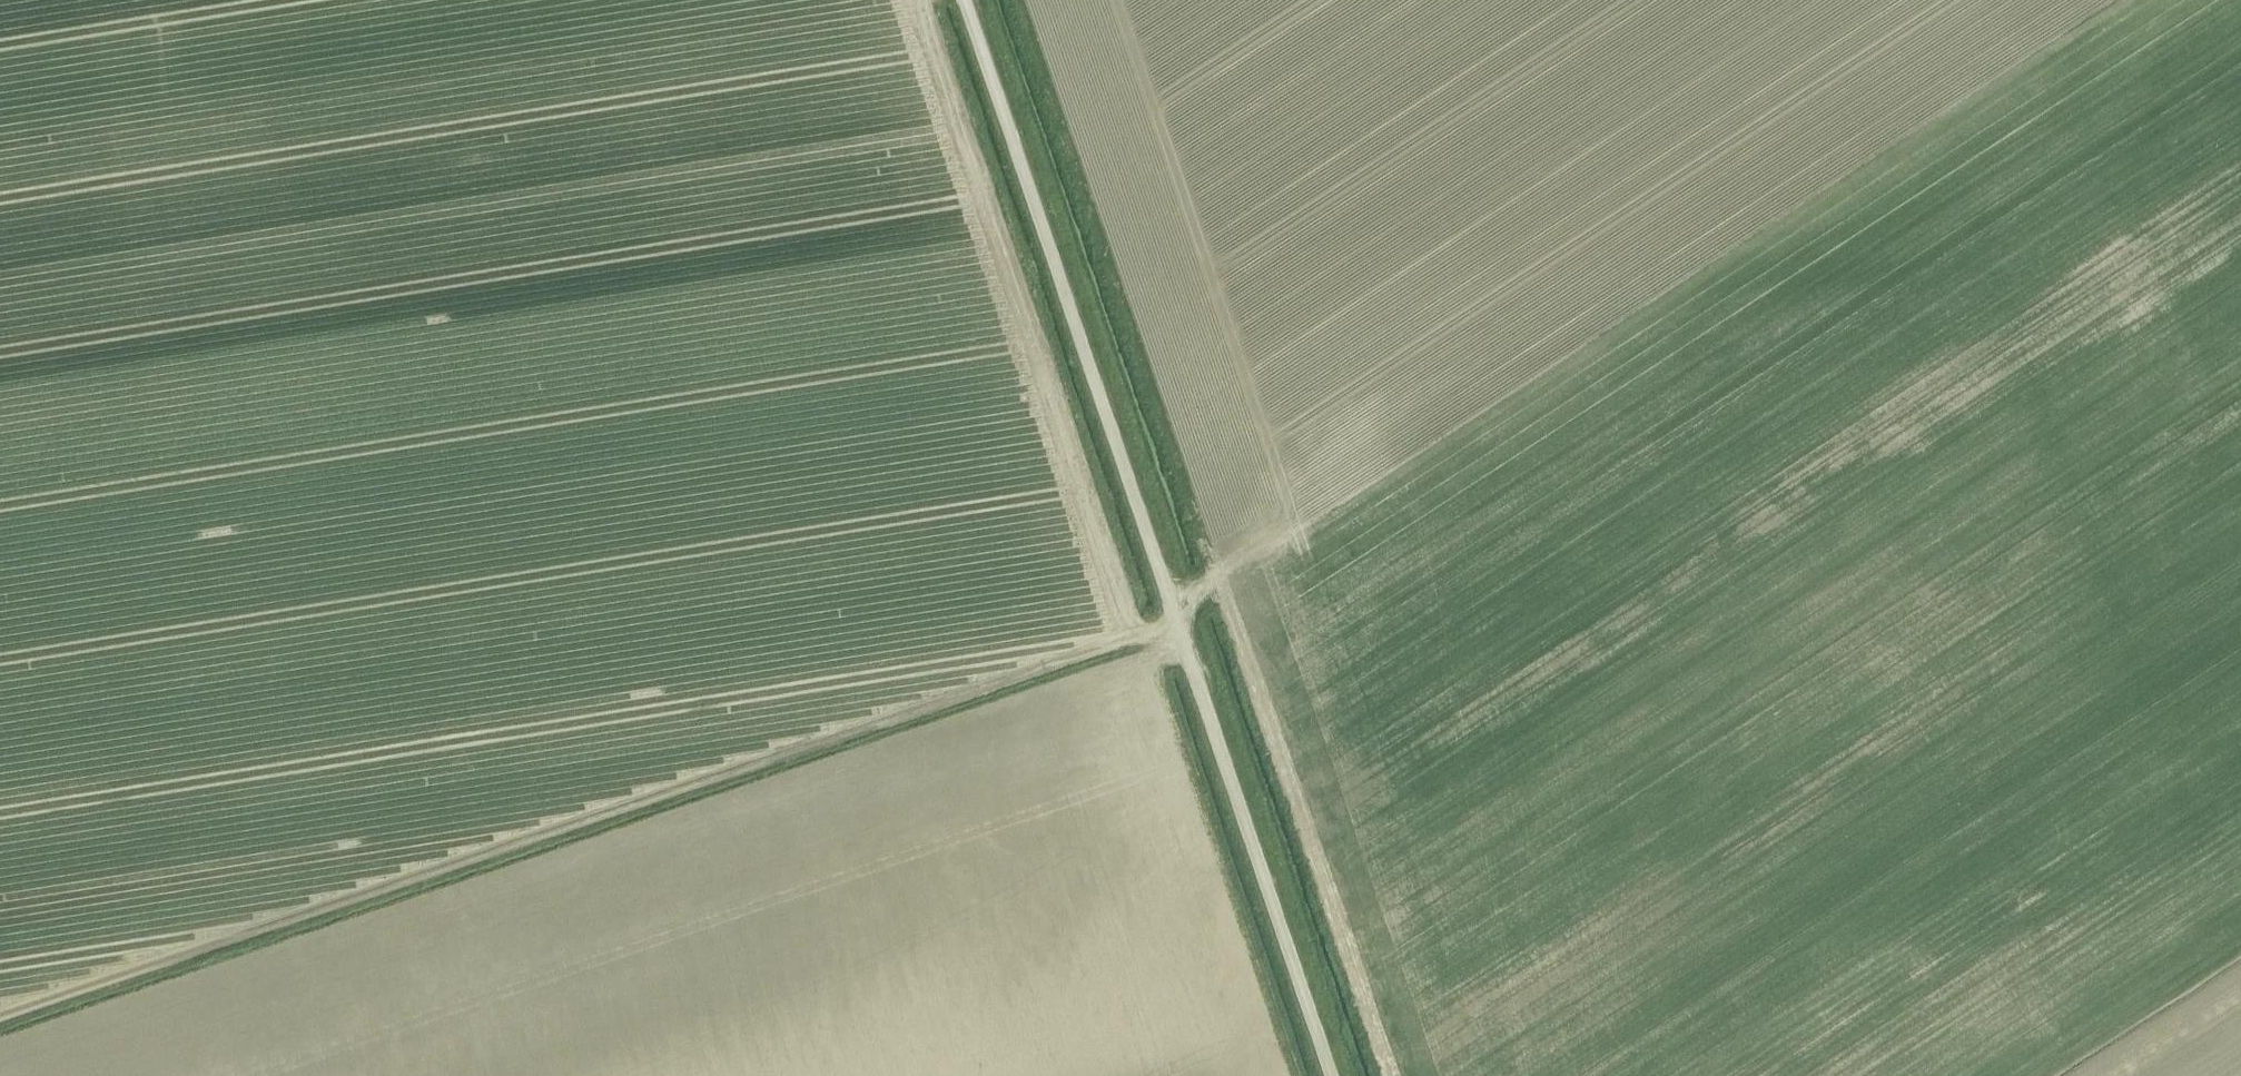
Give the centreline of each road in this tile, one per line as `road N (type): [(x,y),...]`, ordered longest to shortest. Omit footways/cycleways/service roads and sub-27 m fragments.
road 1 (unclassified): [(1333,1075),(965,0)]

